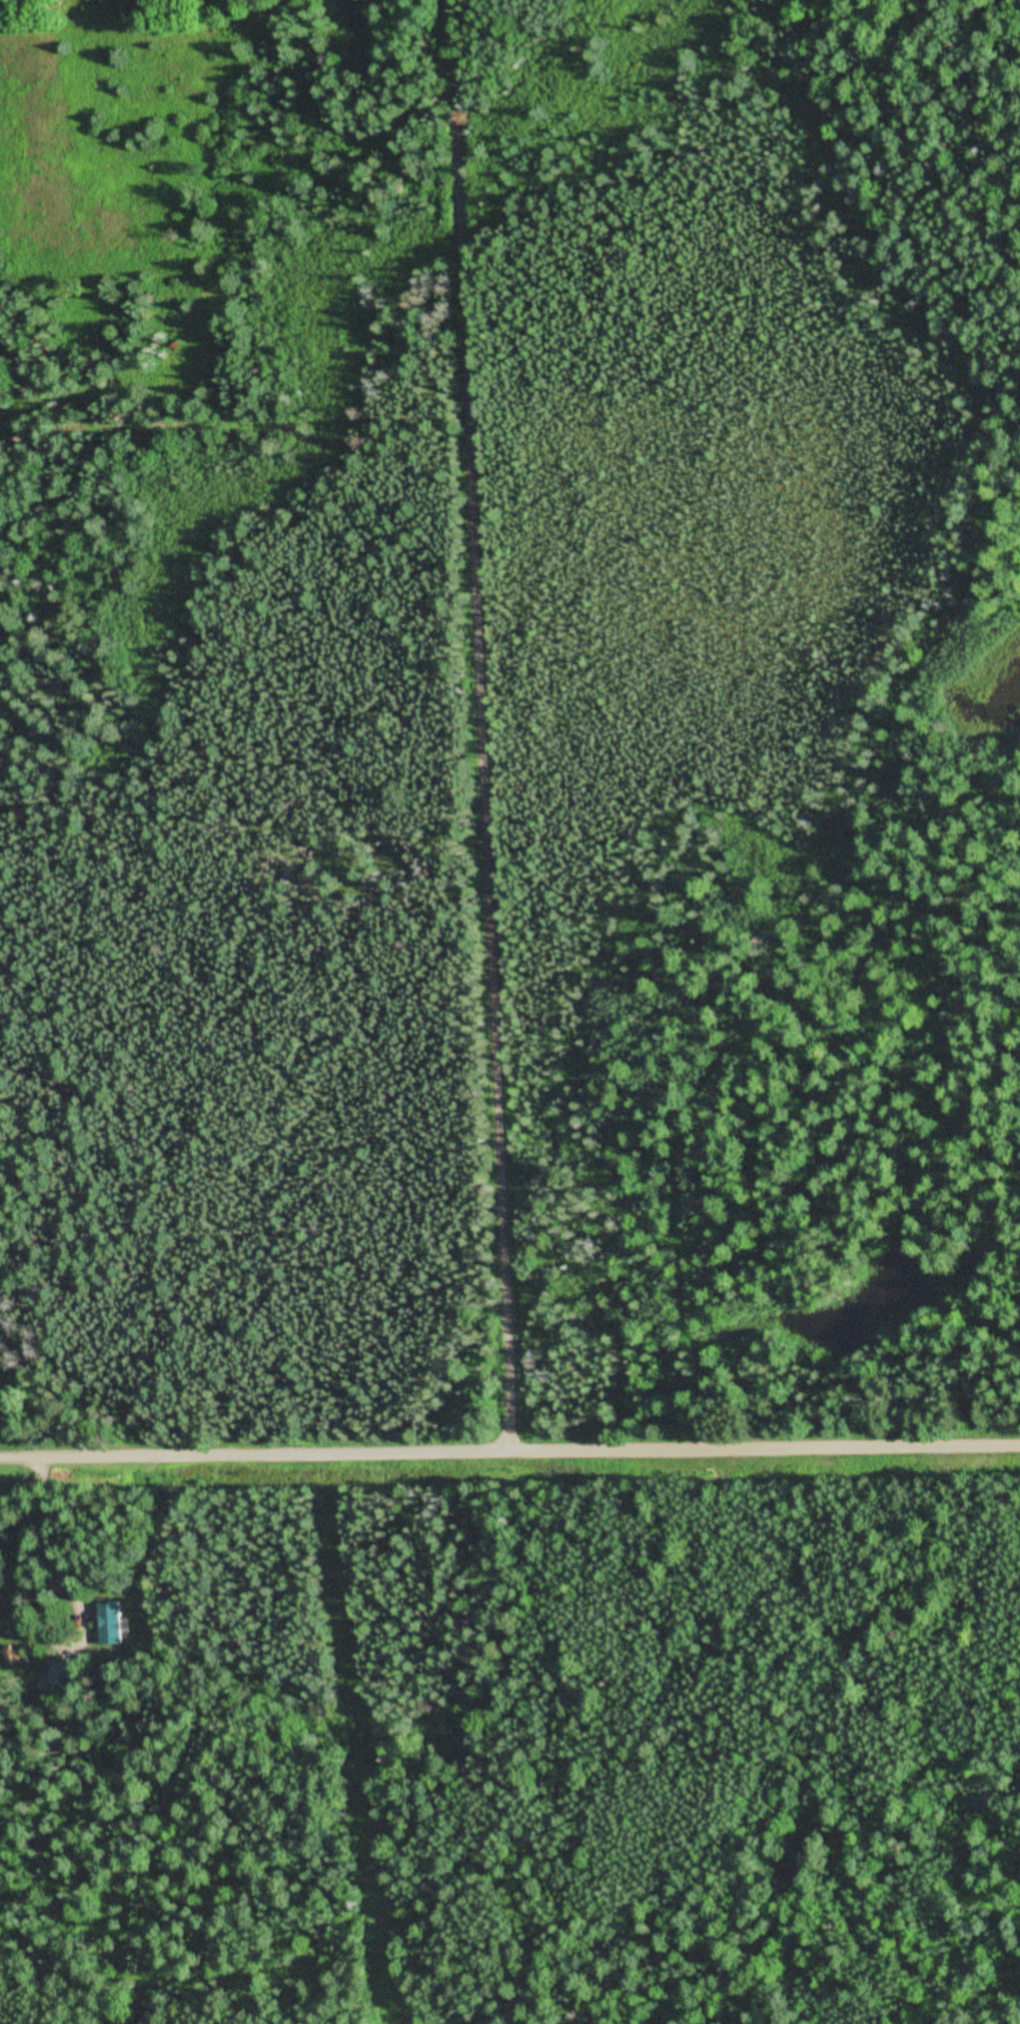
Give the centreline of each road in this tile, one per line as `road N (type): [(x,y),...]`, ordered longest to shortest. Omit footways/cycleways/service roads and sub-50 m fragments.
road 1 (residential): [(421,0),(512,1444)]
road 2 (residential): [(1019,1437),(0,1455)]

